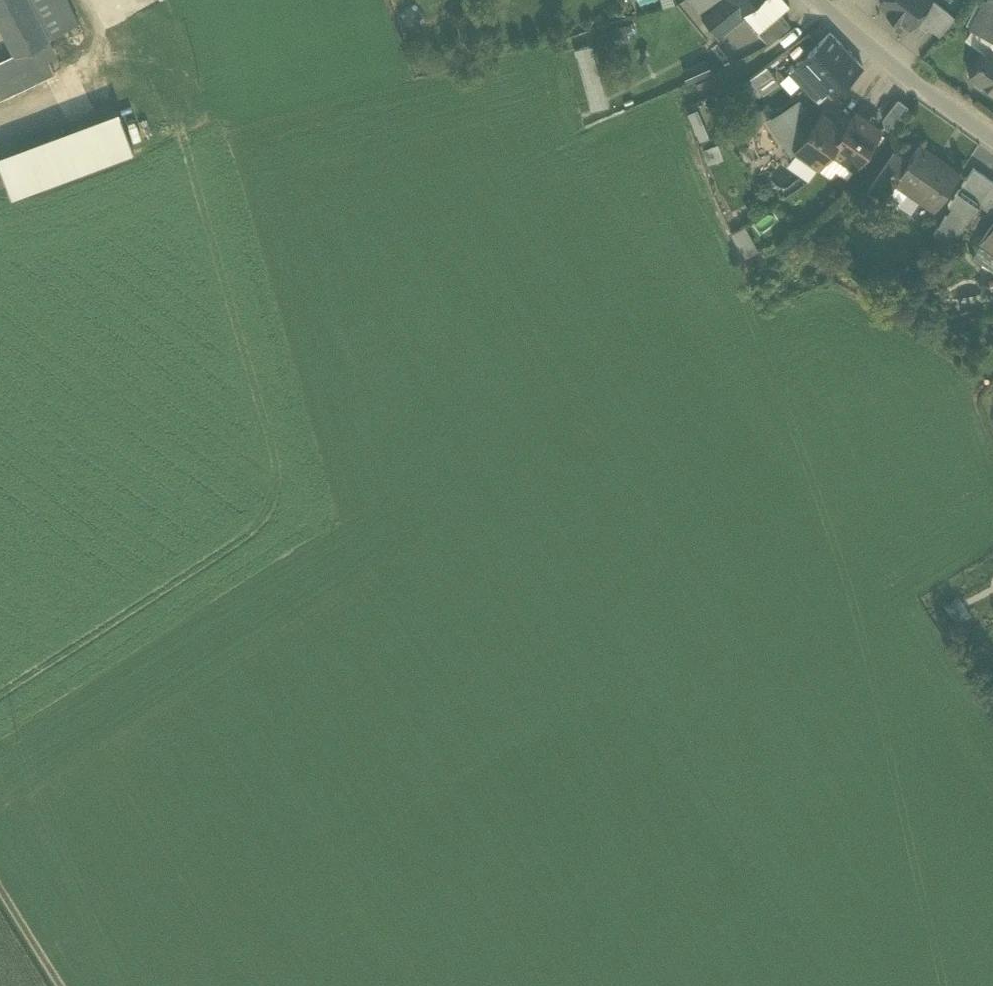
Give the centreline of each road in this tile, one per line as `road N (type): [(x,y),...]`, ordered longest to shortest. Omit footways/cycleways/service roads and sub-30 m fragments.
road 1 (residential): [(814,0),(923,96),(992,142)]

